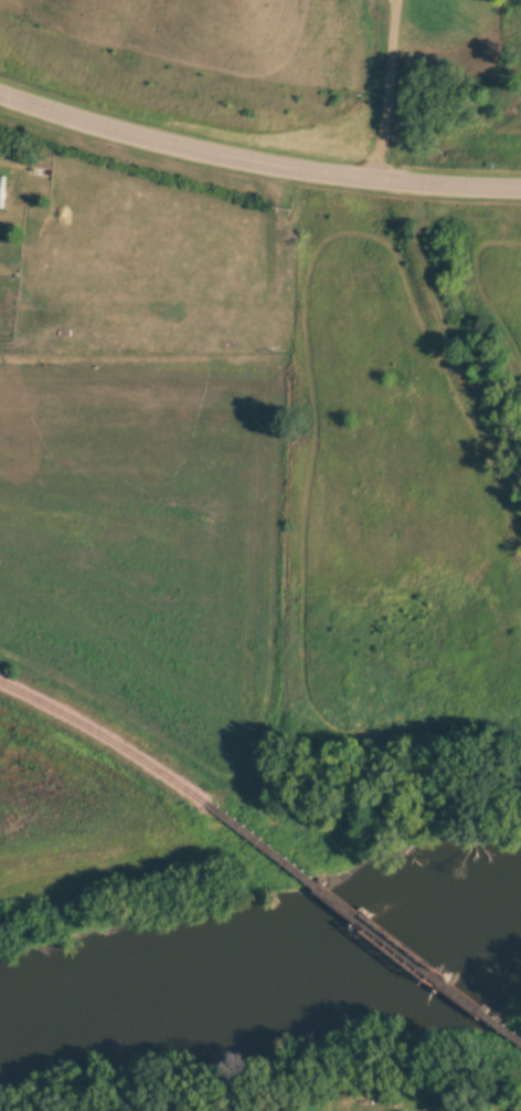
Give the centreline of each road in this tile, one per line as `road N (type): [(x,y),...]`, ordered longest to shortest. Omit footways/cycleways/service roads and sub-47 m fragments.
road 1 (secondary): [(0,95),(236,159),(520,190)]

